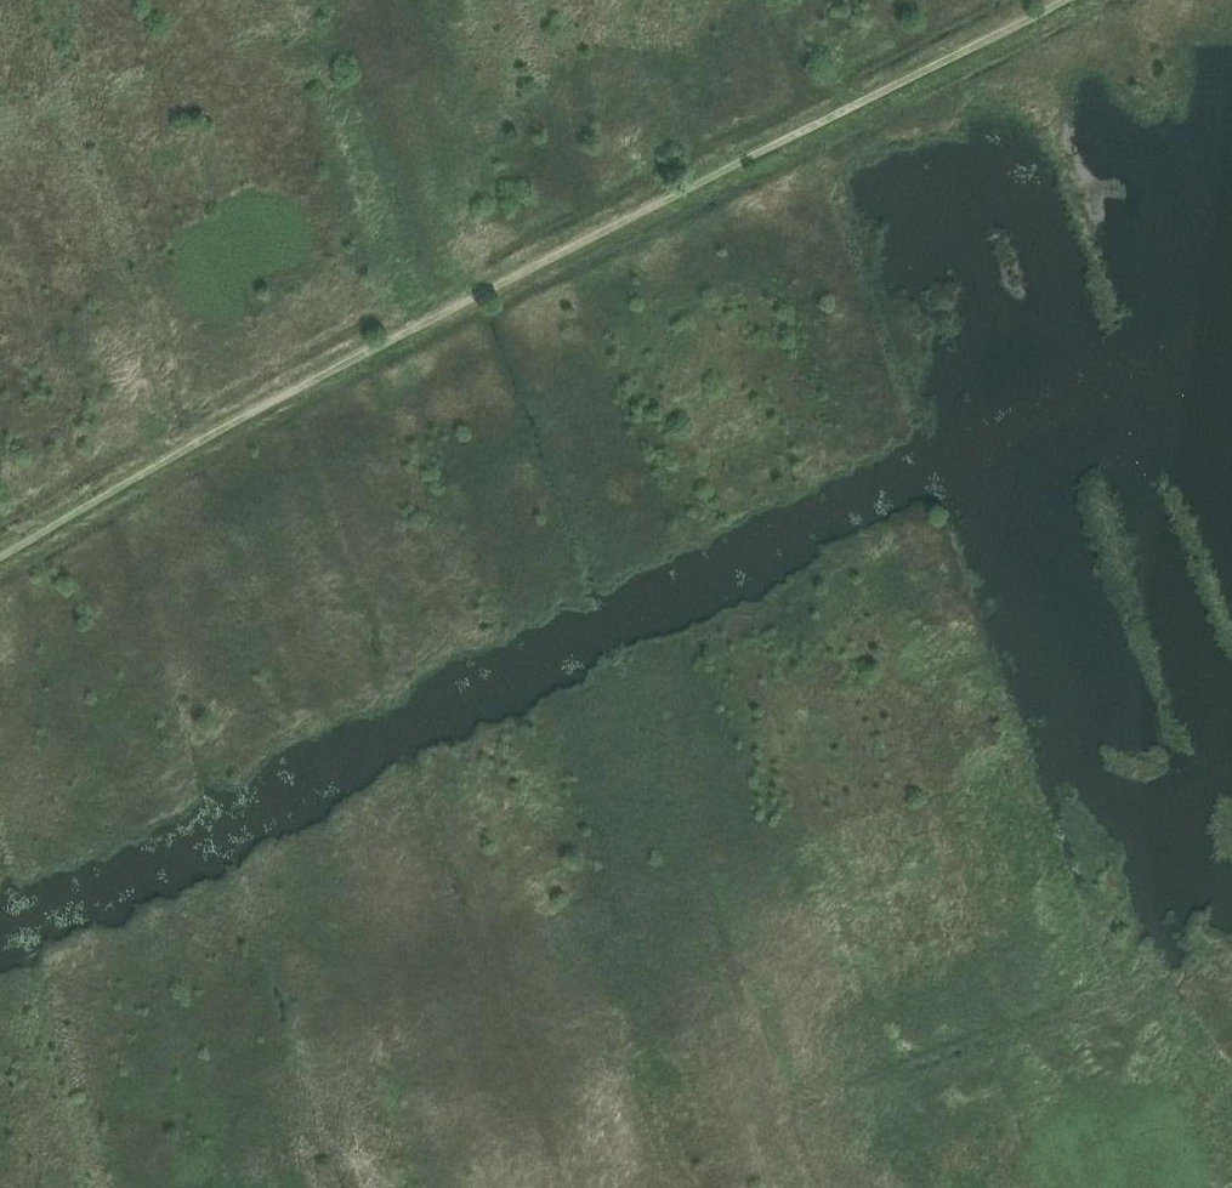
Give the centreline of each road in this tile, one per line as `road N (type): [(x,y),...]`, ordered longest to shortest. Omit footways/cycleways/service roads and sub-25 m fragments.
road 1 (track): [(0,553),(590,238),(1067,0)]

